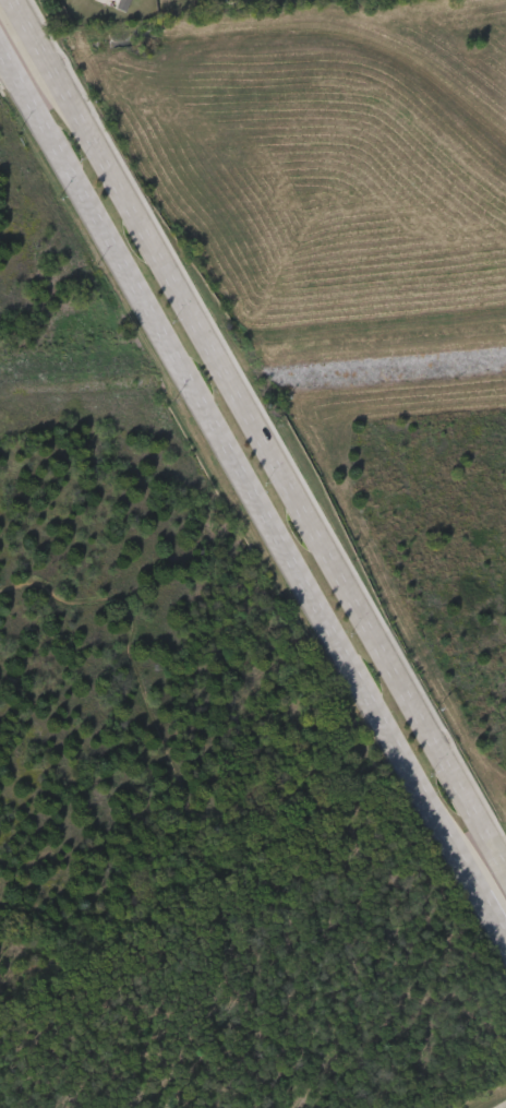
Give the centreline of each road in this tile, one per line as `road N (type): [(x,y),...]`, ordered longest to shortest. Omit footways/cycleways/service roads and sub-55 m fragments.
road 1 (primary): [(505,870),(10,0)]
road 2 (primary): [(0,42),(484,885)]

